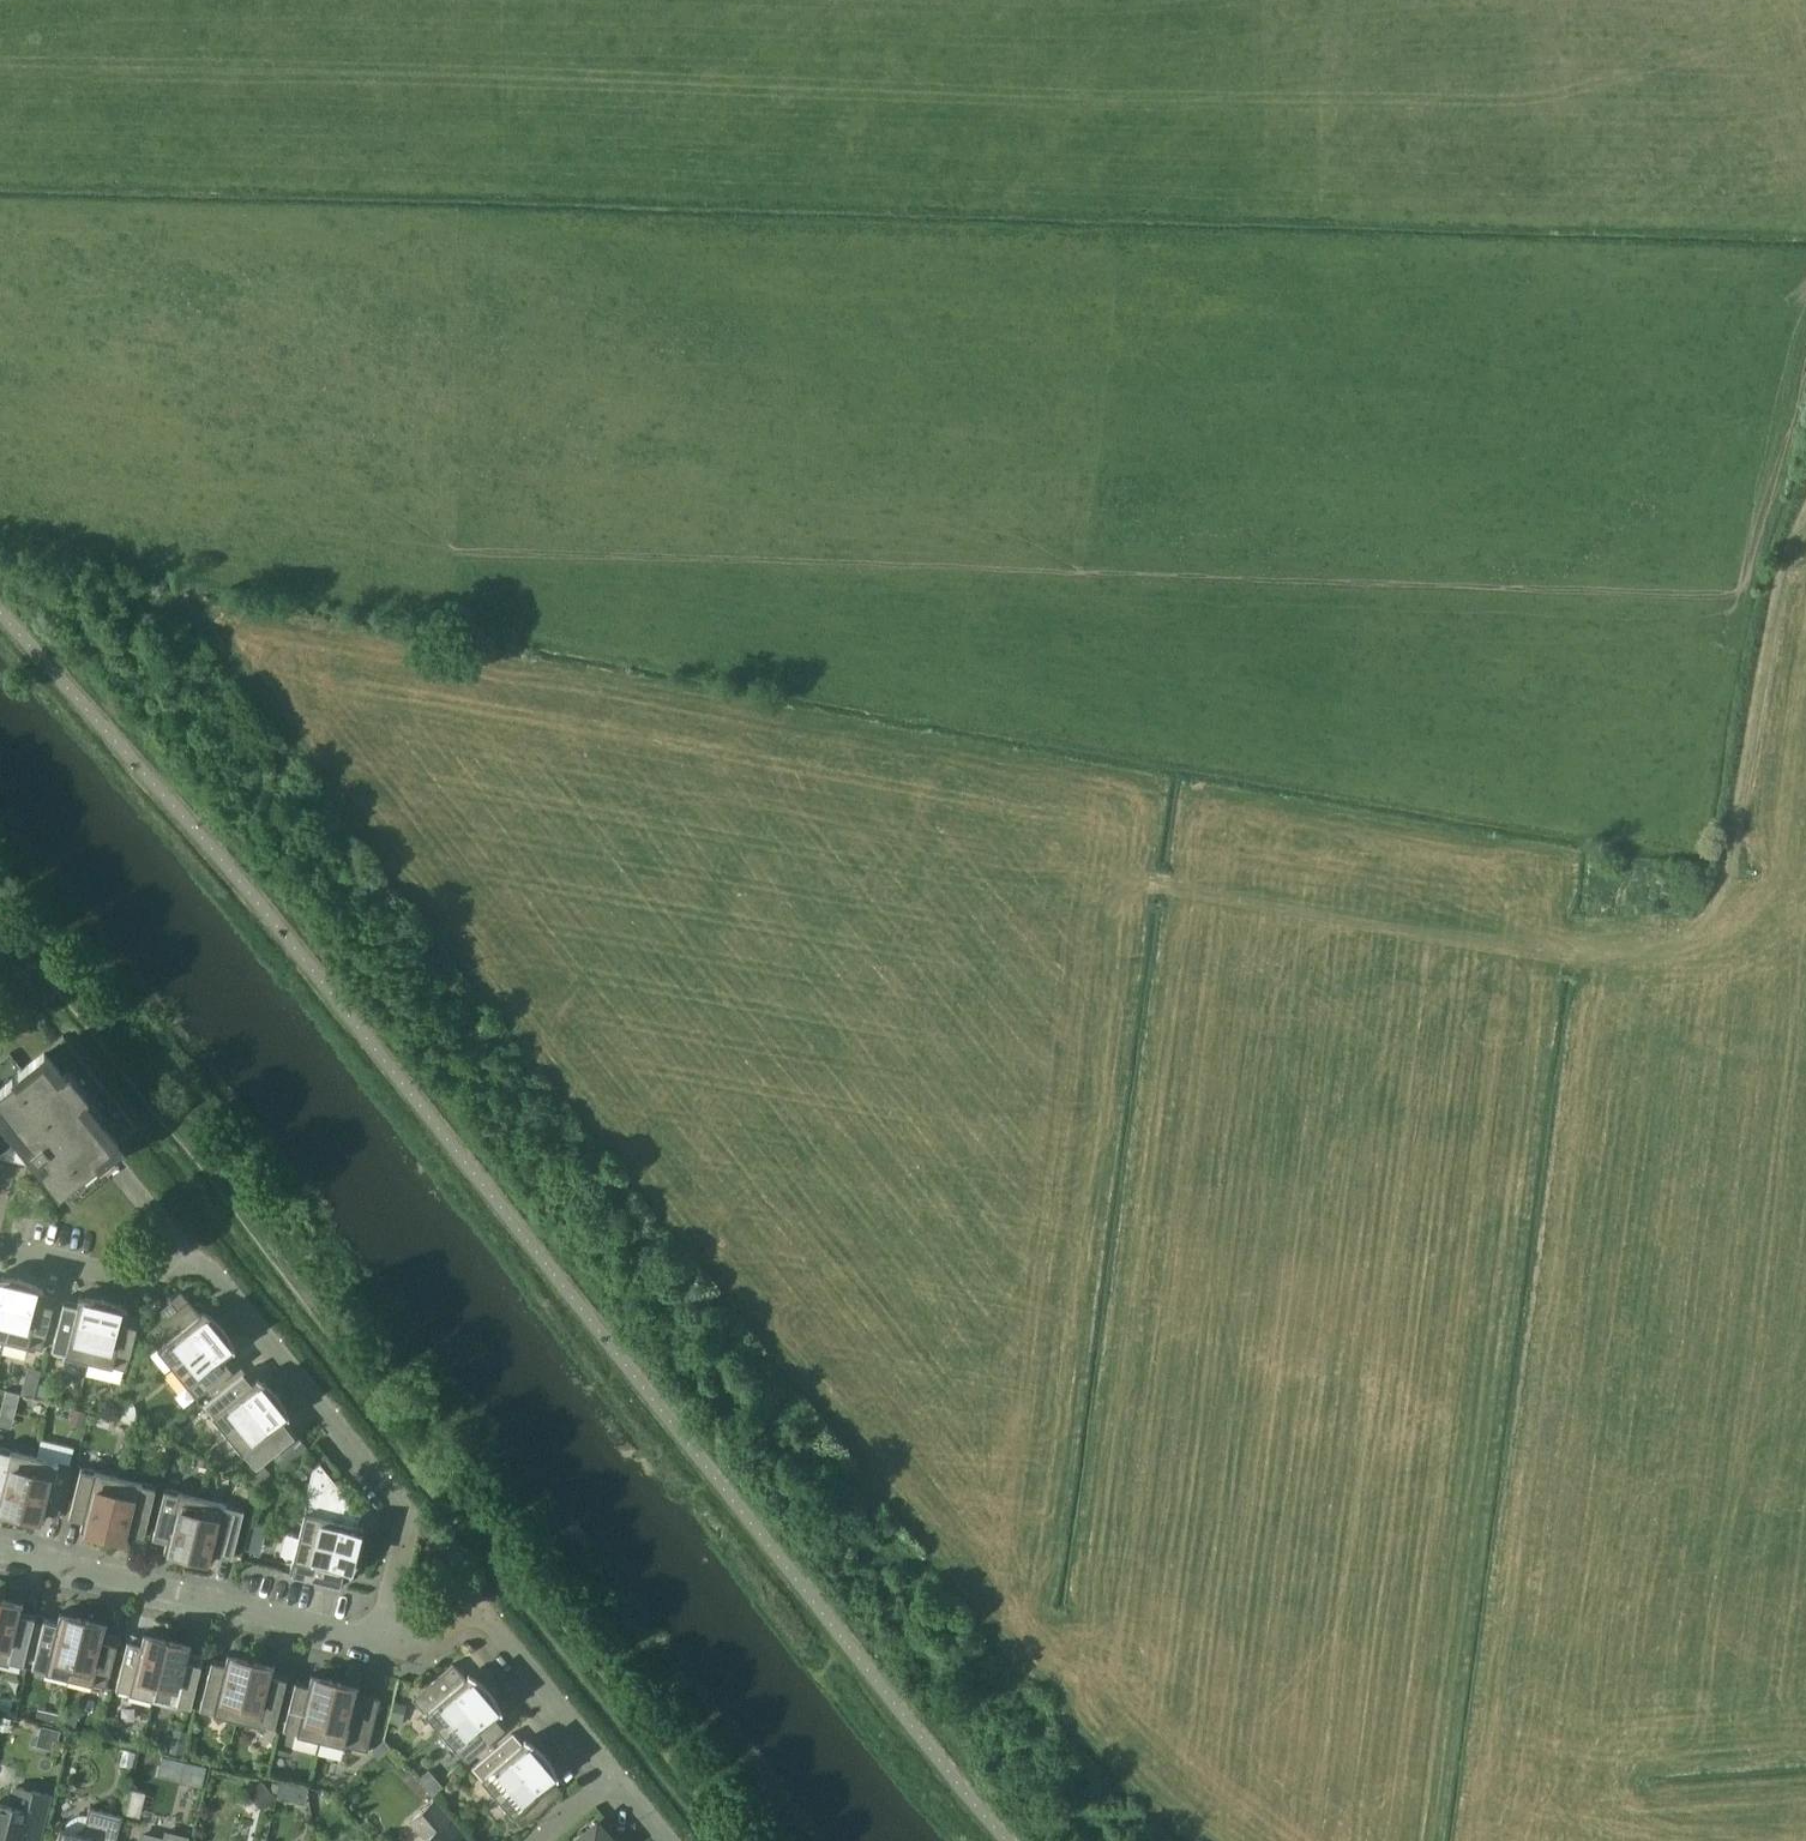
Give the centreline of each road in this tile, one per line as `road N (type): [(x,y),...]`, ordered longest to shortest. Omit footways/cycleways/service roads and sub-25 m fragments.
road 1 (residential): [(388,1645),(402,1534),(389,1496),(206,1263),(177,1261),(135,1281),(0,1243)]
road 2 (residential): [(357,1638),(0,1548)]
road 3 (residential): [(612,1777),(482,1611),(422,1644),(388,1645)]

